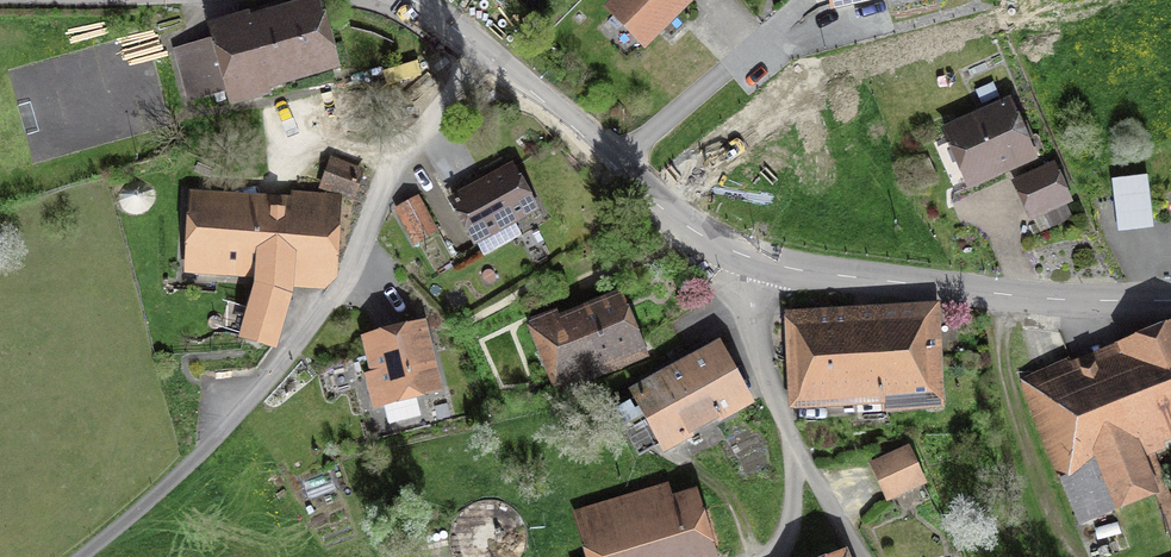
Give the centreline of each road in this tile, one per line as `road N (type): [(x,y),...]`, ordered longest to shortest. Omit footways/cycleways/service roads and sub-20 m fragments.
road 1 (tertiary): [(502,68),(581,126),(674,217),(743,255),(805,271),(1002,294),(1170,301)]
road 2 (residential): [(502,68),(398,157),(341,285),(294,351)]
road 3 (track): [(294,351),(216,437),(81,556)]

